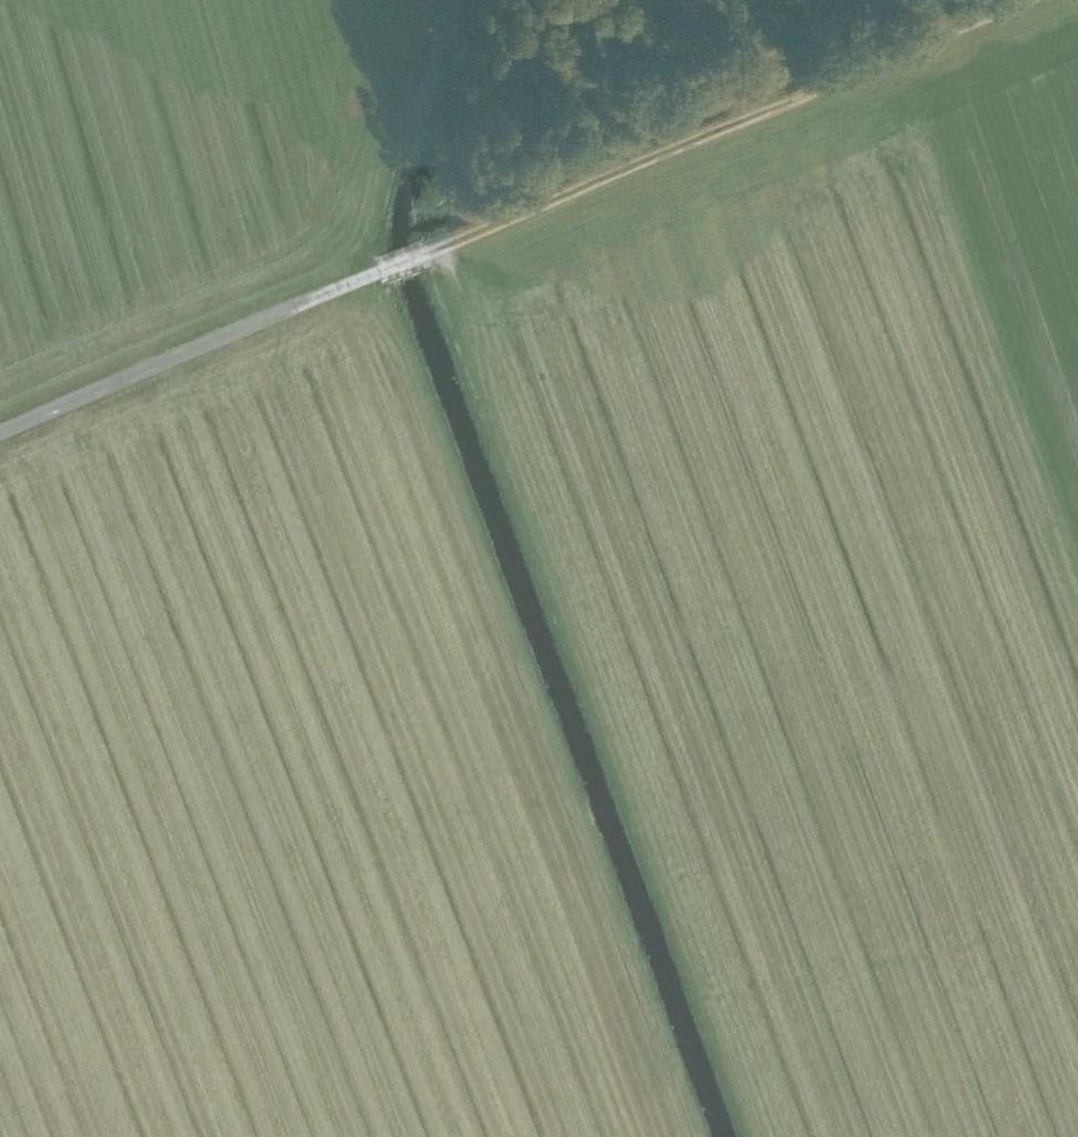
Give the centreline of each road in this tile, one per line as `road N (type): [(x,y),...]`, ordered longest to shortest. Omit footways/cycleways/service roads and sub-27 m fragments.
road 1 (track): [(0,433),(1026,0)]

